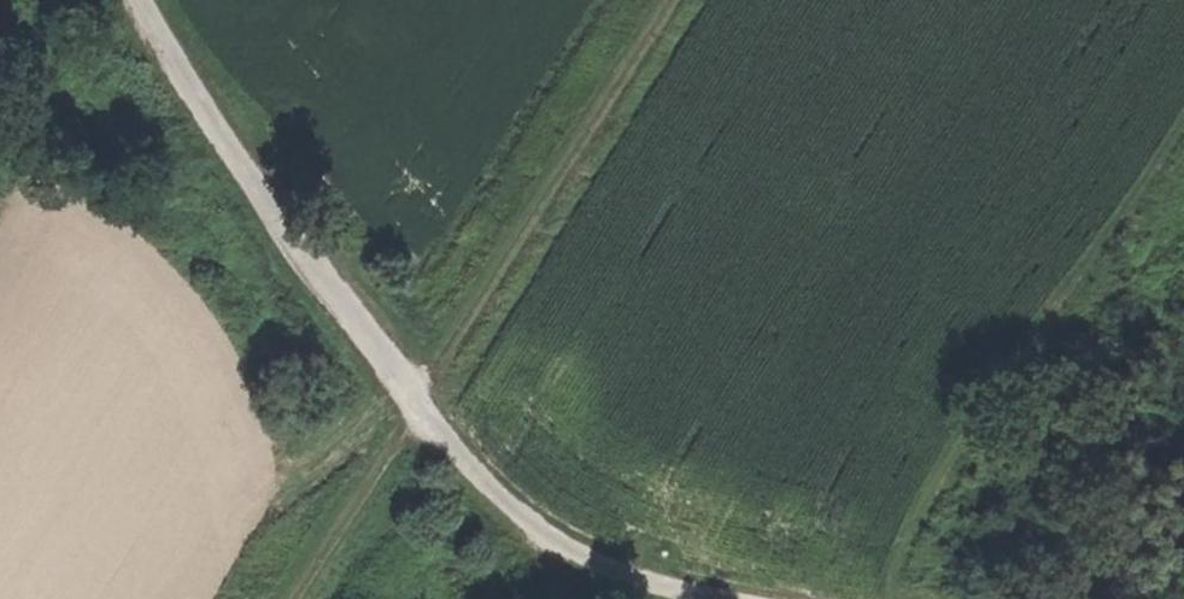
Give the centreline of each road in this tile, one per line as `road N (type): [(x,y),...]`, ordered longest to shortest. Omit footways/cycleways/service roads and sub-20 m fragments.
road 1 (track): [(715,598),(666,590),(542,534),(467,465),(217,134),(141,0)]
road 2 (track): [(293,598),(683,0)]

